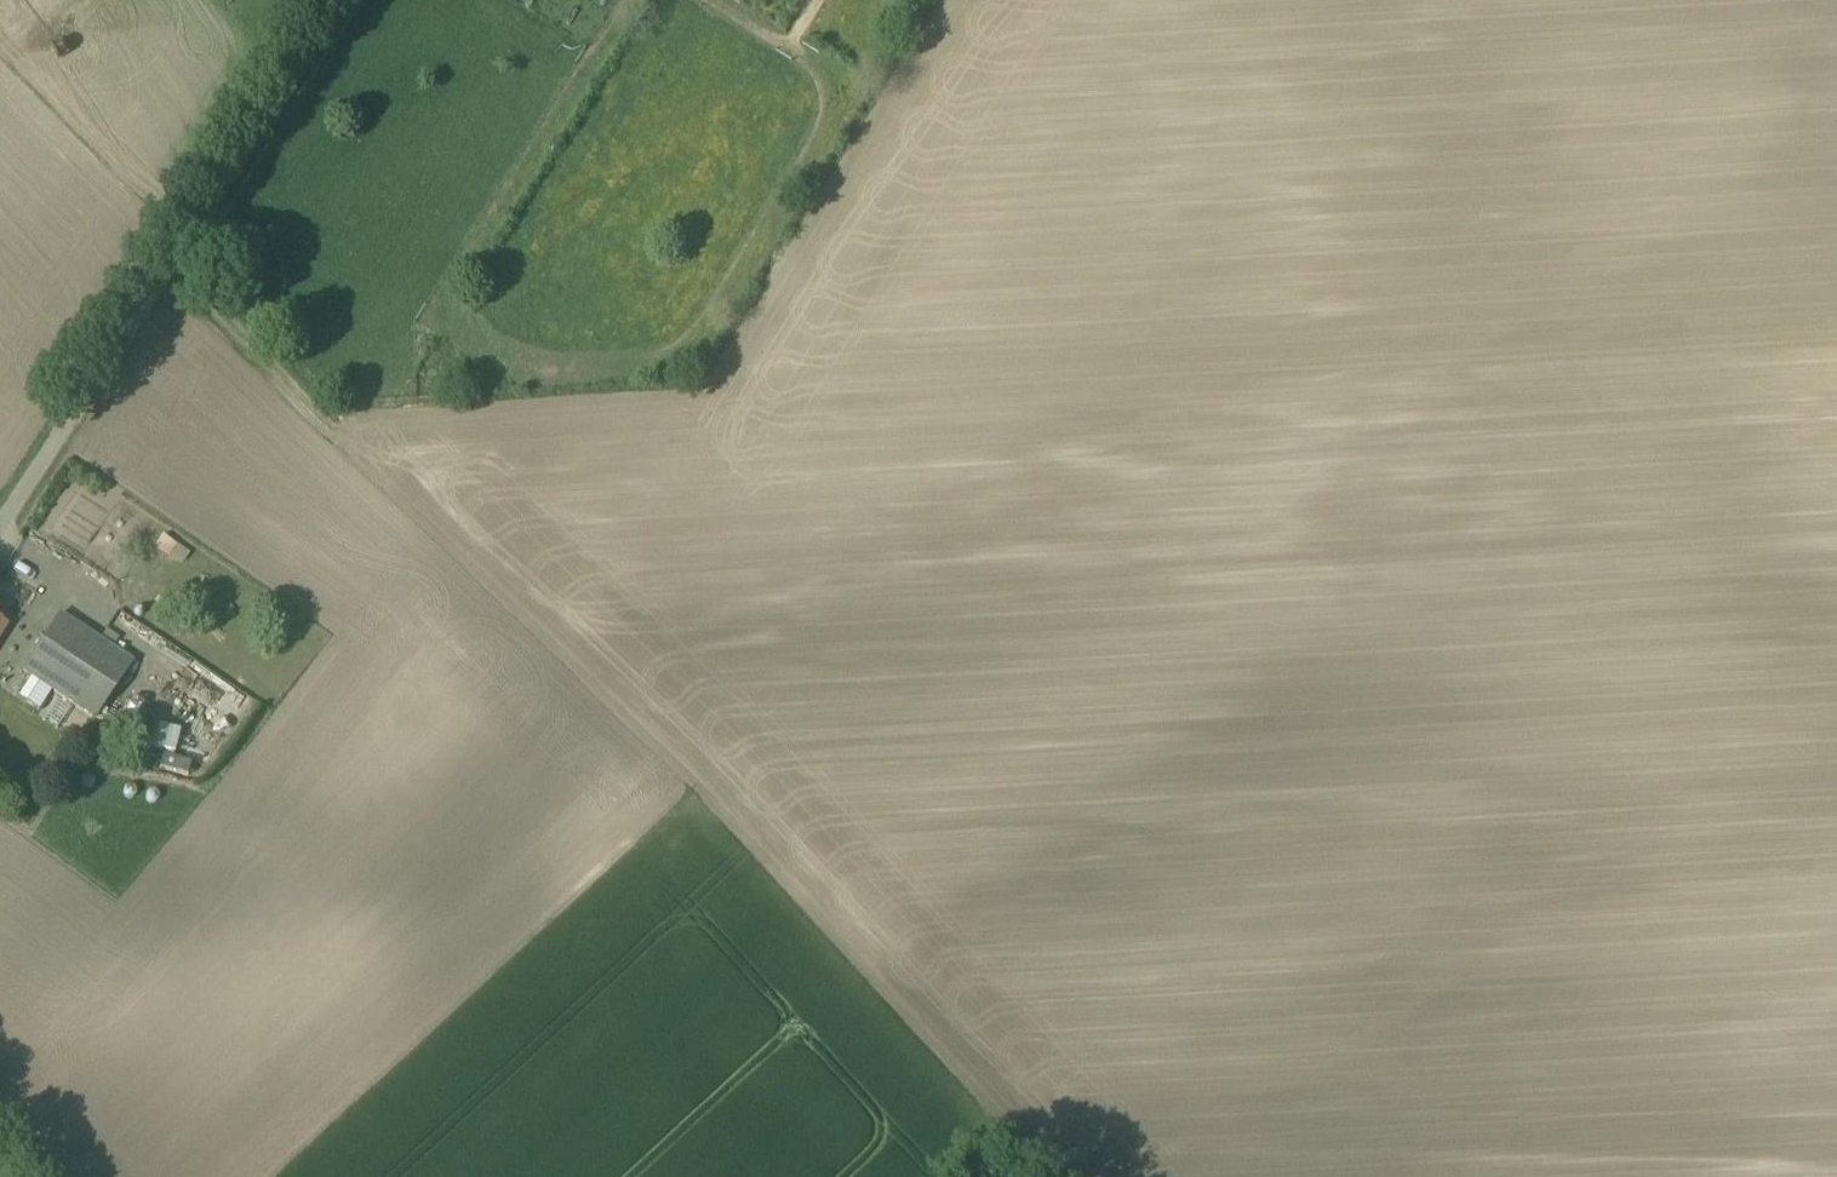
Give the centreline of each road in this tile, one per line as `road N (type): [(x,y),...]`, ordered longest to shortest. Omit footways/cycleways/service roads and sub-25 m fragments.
road 1 (unclassified): [(0,520),(333,0)]

